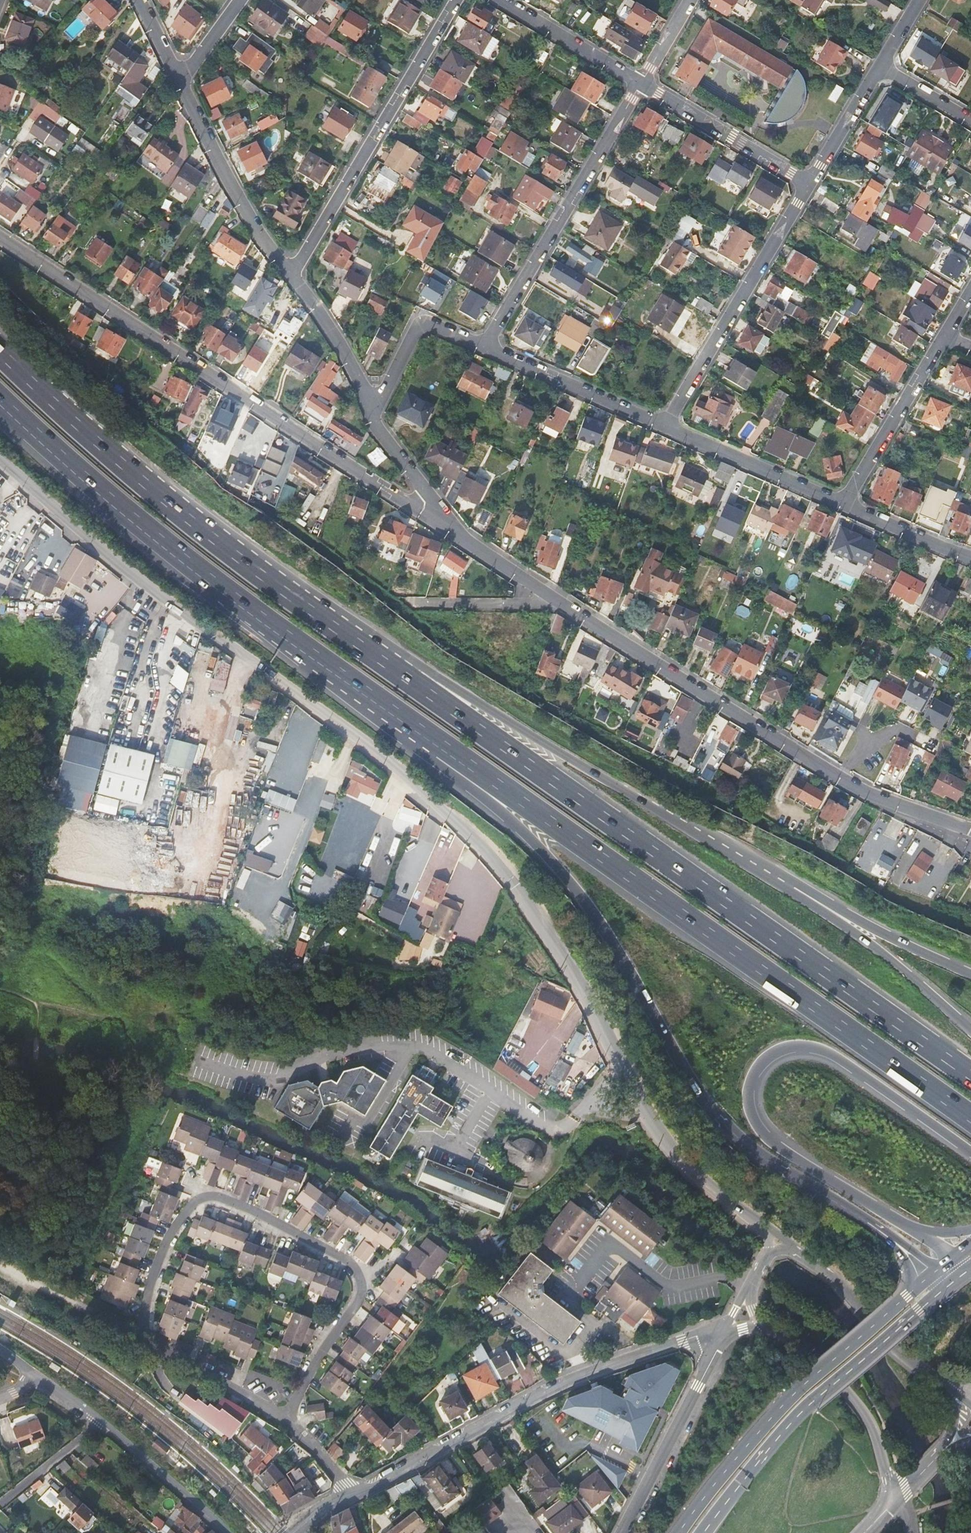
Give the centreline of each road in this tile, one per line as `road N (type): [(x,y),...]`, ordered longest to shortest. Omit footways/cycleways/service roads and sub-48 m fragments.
road 1 (unclassified): [(0,459),(164,602),(389,759),(496,861),(580,987),(653,1121),(696,1174),(766,1227)]
road 2 (motorway): [(435,740),(431,760),(541,849),(575,887),(692,1082),(731,1131),(891,1238)]
road 3 (motorway): [(970,1075),(407,675)]
road 4 (motorway): [(435,740),(970,1118)]
road 5 (motorway): [(0,401),(253,613),(435,740)]
road 6 (residential): [(0,239),(445,528)]
road 7 (motorway): [(407,675),(165,500),(0,351)]
road 8 (motorway): [(916,1230),(770,1137),(751,1102),(760,1068),(788,1050),(822,1052),(970,1153)]
road 9 (residential): [(285,1419),(355,1304),(355,1276),(329,1253),(221,1199),(199,1198),(162,1247),(139,1334)]
road 10 (residential): [(546,595),(867,795),(970,829)]
road 11 (residential): [(352,1495),(585,1373),(724,1329)]
road 12 (motorway): [(744,858),(471,699),(407,675)]
road 13 (secondary): [(703,1532),(828,1388),(951,1284)]
road 14 (secondary): [(914,1292),(814,1373),(742,1449),(681,1532)]
road 15 (residential): [(457,0),(287,272)]
road 16 (residential): [(484,347),(641,84)]
road 17 (motorway): [(970,1030),(872,945),(744,858)]
road 18 (residential): [(664,427),(807,185)]
road 19 (motorway): [(970,974),(744,858)]
road 20 (residential): [(724,1329),(621,1532)]
road 21 (unclassified): [(763,1325),(815,1361),(858,1408),(898,1498)]
road 22 (unclassified): [(287,272),(176,76)]
road 23 (unclassified): [(948,1390),(899,1353),(864,1307),(797,1249)]
road 24 (residential): [(484,347),(664,427)]
road 25 (residential): [(842,505),(943,338)]
road 26 (residential): [(664,427),(842,505)]
road 27 (residential): [(641,84),(807,185)]
road 28 (residential): [(225,1532),(98,1420)]
road 29 (residential): [(139,1334),(285,1419)]
road 30 (residential): [(501,0),(641,84)]
road 31 (residential): [(368,401),(387,386),(423,328),(484,347)]
road 32 (residential): [(546,595),(527,606),(393,605)]
road 33 (unclassified): [(368,401),(328,325),(287,272)]
road 34 (unclassified): [(445,528),(368,401)]
road 35 (residential): [(807,185),(880,66)]
road 36 (residential): [(842,505),(970,558)]
road 37 (residential): [(1,1504),(98,1420)]
road 38 (residential): [(445,528),(546,595)]

